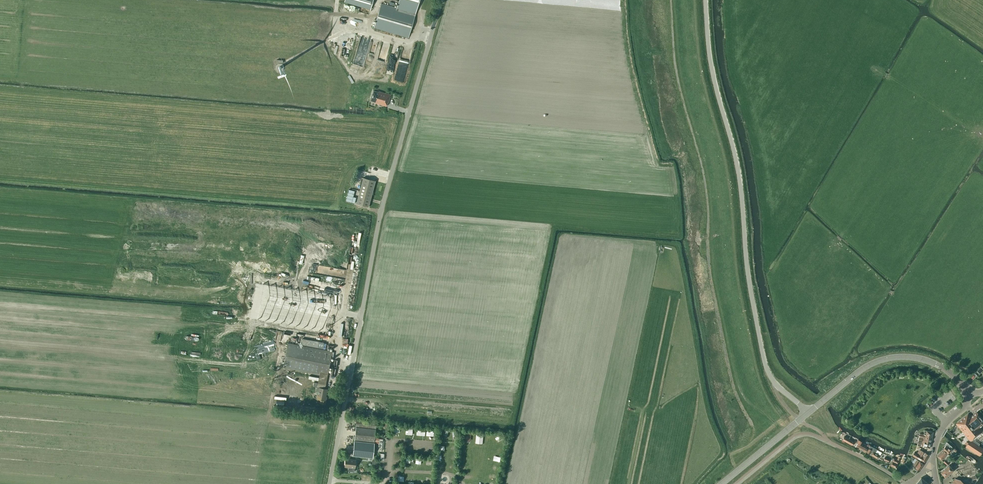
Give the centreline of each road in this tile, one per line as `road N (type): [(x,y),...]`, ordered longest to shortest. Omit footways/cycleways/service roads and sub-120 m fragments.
road 1 (unclassified): [(329,483),(380,215),(442,0)]
road 2 (unclassified): [(808,412),(773,382),(764,362),(705,0)]
road 3 (unclassified): [(967,395),(940,366),(896,357),(861,369),(808,412)]

